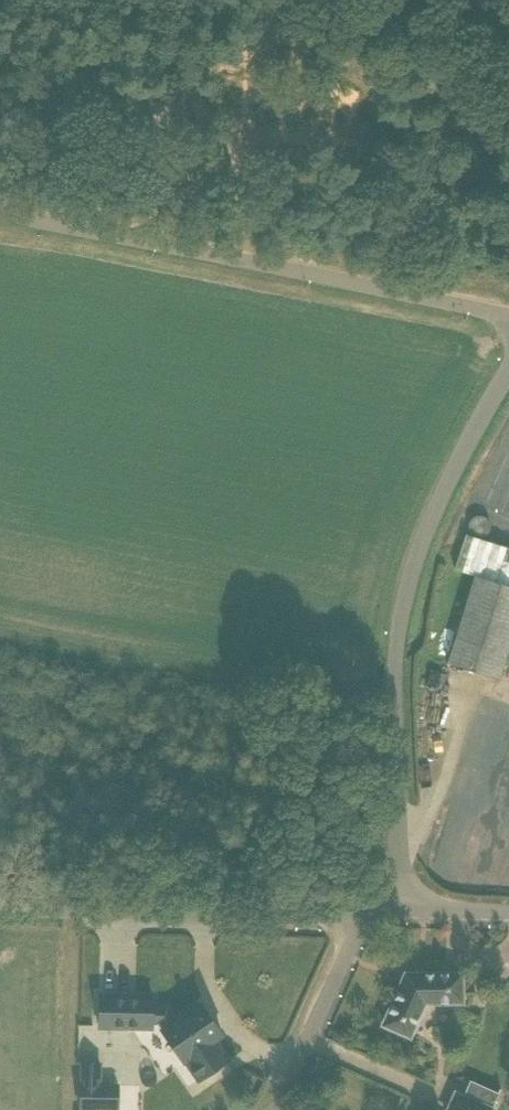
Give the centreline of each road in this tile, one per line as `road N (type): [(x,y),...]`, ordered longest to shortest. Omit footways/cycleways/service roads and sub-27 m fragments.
road 1 (unclassified): [(400,910),(395,651),(407,577),(457,458),(508,373)]
road 2 (unclassified): [(508,319),(0,214)]
road 3 (unclassified): [(0,908),(366,911)]
road 4 (unclassified): [(275,1109),(366,911)]

